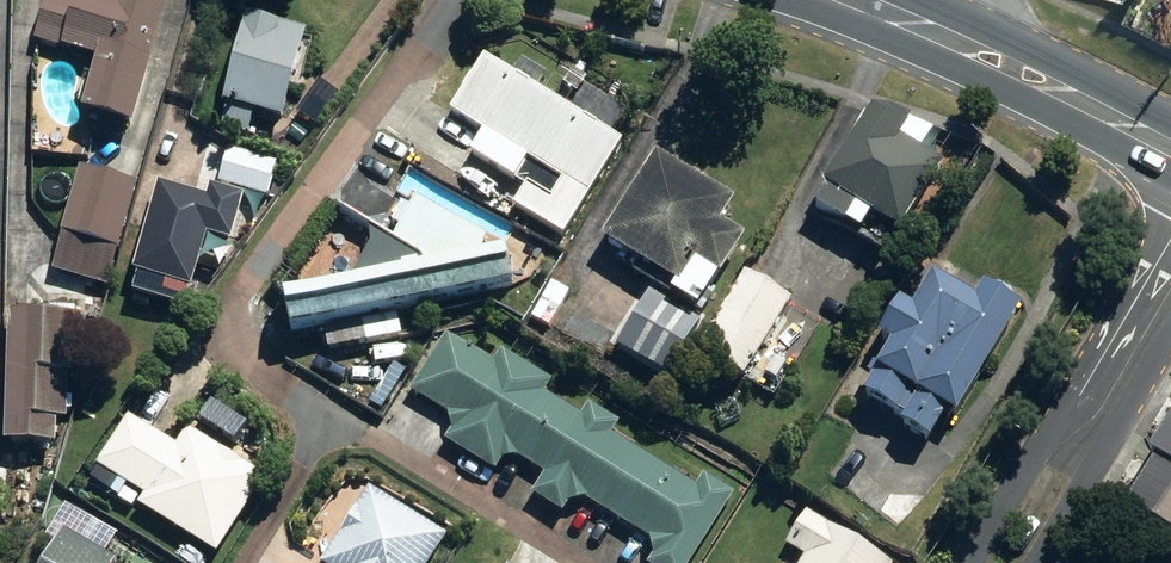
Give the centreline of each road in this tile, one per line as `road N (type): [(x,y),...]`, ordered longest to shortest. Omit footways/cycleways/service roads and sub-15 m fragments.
road 1 (secondary): [(1170,151),(1034,79),(845,0)]
road 2 (residential): [(975,562),(1049,444),(1098,408)]
road 3 (residential): [(1098,408),(1083,470),(1026,562)]
road 4 (residential): [(1098,408),(1170,290)]

